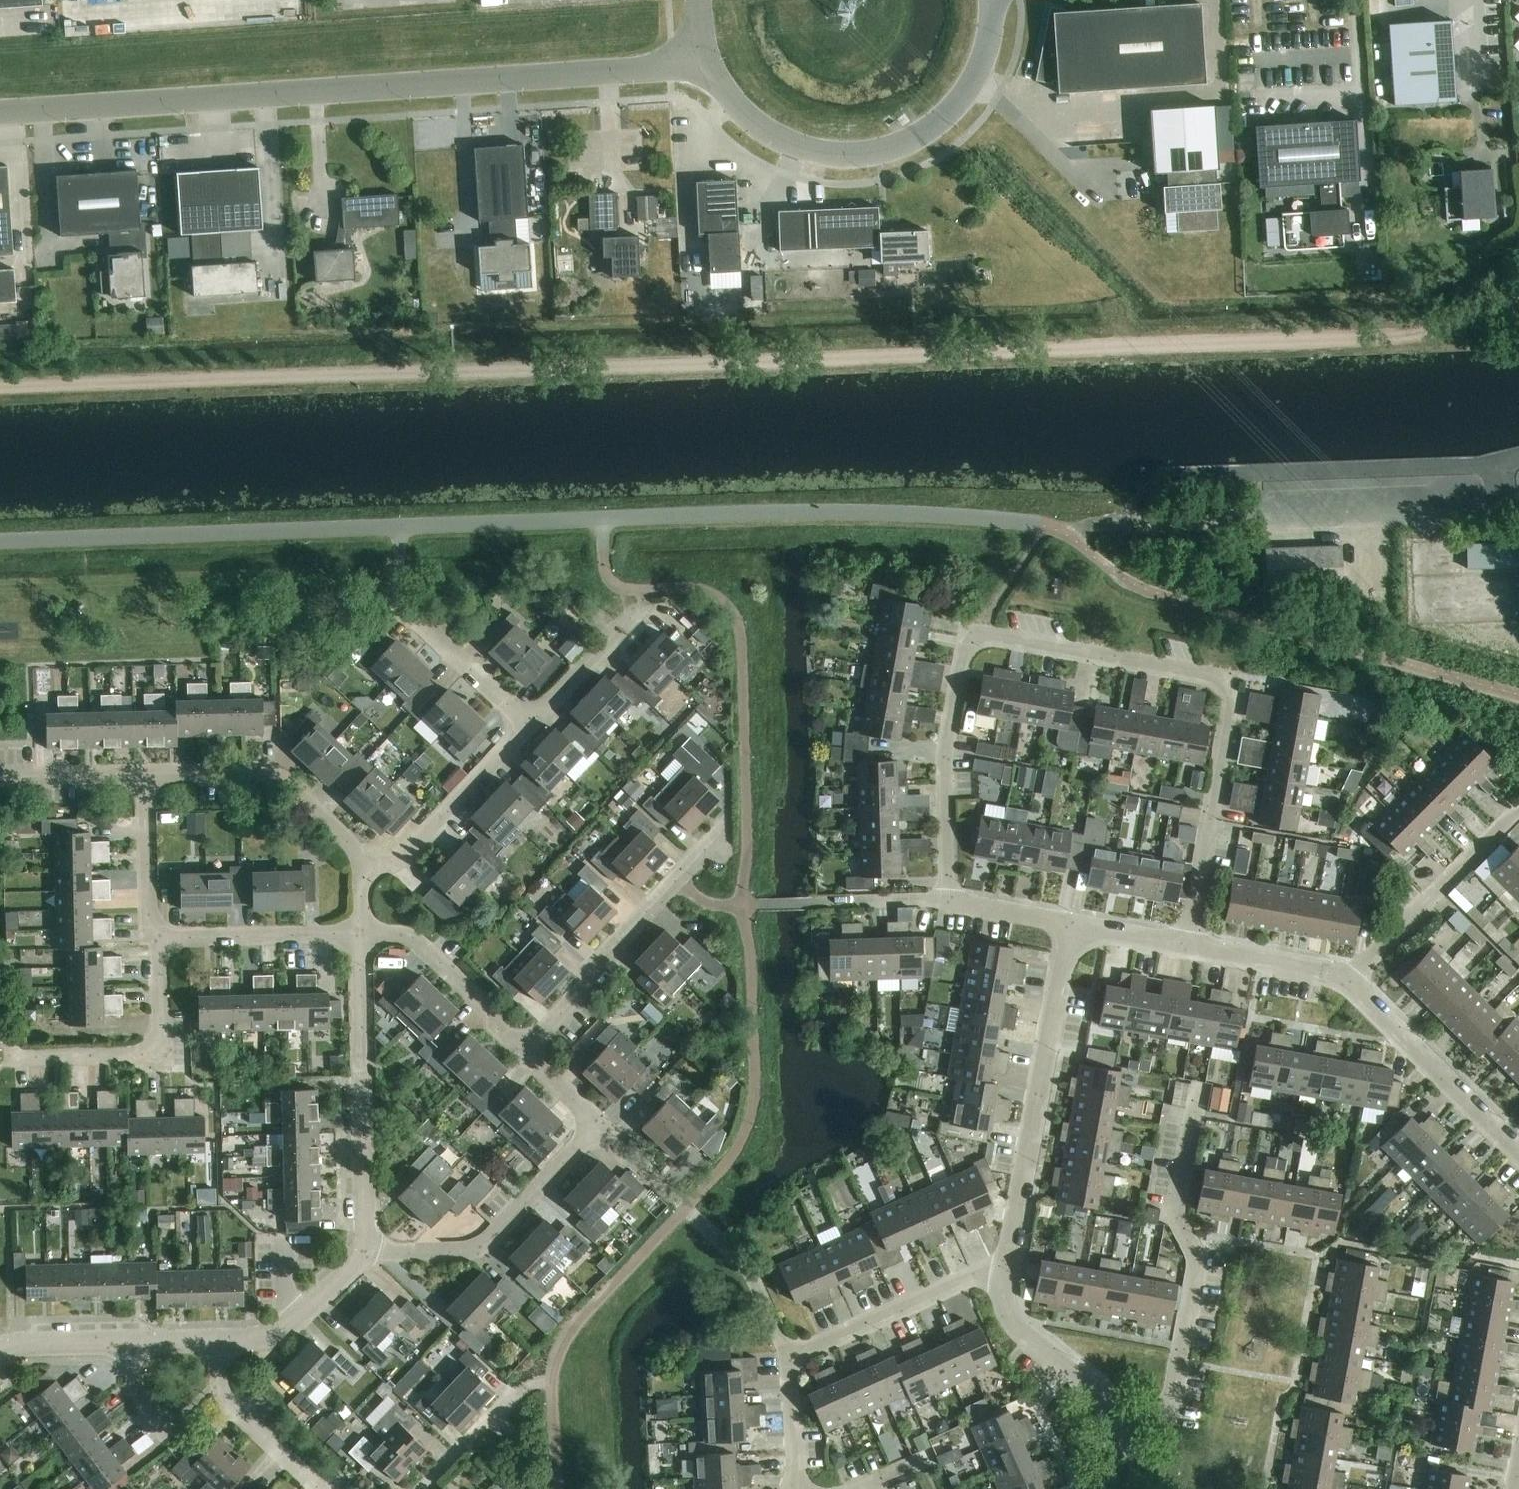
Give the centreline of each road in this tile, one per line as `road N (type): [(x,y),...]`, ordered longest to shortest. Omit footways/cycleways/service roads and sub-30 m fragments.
road 1 (track): [(1518,293),(1411,337),(0,387)]
road 2 (residential): [(1186,948),(1230,704),(1212,678),(984,636),(969,642),(945,754),(947,902)]
road 3 (residential): [(0,114),(703,68)]
road 4 (residential): [(703,68),(755,125),(783,141),(822,157),(895,152),(958,108),(993,27),(991,0)]
road 5 (residential): [(1114,1421),(1160,1411),(1173,1397),(1198,1259),(1177,1207),(1199,1089)]
road 6 (residential): [(1005,1274),(1071,927)]
road 7 (residential): [(359,933),(366,1248)]
road 8 (residential): [(599,1124),(749,1271),(789,1358)]
road 9 (residential): [(523,1051),(721,833)]
road 10 (residential): [(366,1248),(479,1246),(599,1124)]
road 11 (residential): [(145,773),(273,775),(344,838),(361,870)]
road 12 (residential): [(158,939),(161,1054),(18,1057)]
road 13 (residential): [(1348,983),(1518,810)]
road 14 (residential): [(1348,983),(1518,1153)]
road 15 (residential): [(789,1358),(978,1274),(1005,1274)]
road 16 (residential): [(529,726),(406,855),(361,870)]
road 17 (residential): [(359,933),(415,940),(523,1051)]
road 18 (residential): [(158,939),(359,933)]
road 19 (residential): [(1114,1421),(1094,1390),(1018,1327),(1005,1274)]
road 20 (residential): [(218,1340),(230,1405),(319,1488)]
road 21 (residential): [(366,1248),(286,1330),(218,1340)]
road 22 (residential): [(529,726),(402,607)]
road 23 (residential): [(145,773),(148,923),(158,939)]
road 24 (residential): [(1186,948),(1348,983)]
road 25 (residential): [(638,611),(529,726)]
road 26 (residential): [(0,777),(145,773)]
road 27 (residential): [(134,1343),(0,1349)]
road 28 (residential): [(789,1488),(795,1465),(789,1358)]
road 29 (residential): [(423,1488),(514,1395)]
road 30 (residential): [(947,902),(1071,927)]

